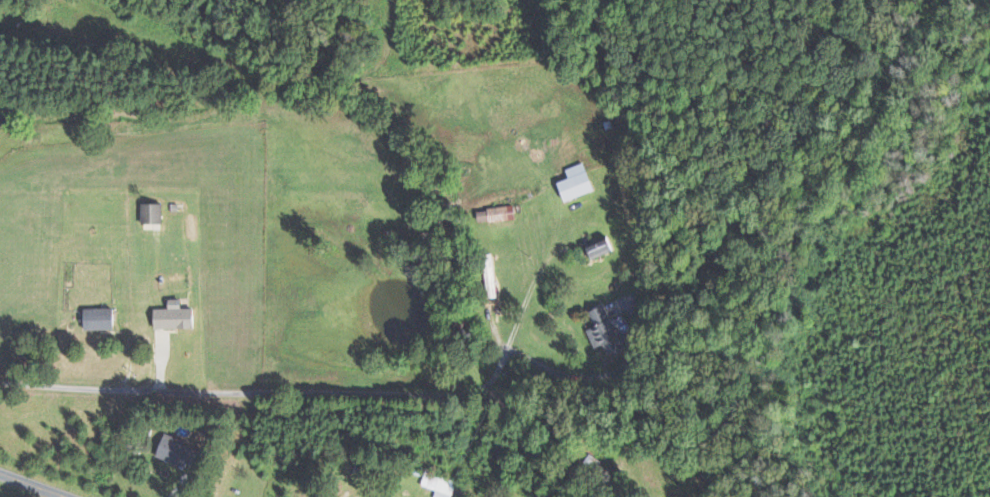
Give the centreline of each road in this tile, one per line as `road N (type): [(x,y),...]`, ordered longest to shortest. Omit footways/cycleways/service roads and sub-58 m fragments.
road 1 (residential): [(0,387),(464,395),(491,381),(523,317),(529,283),(514,269),(500,269)]

